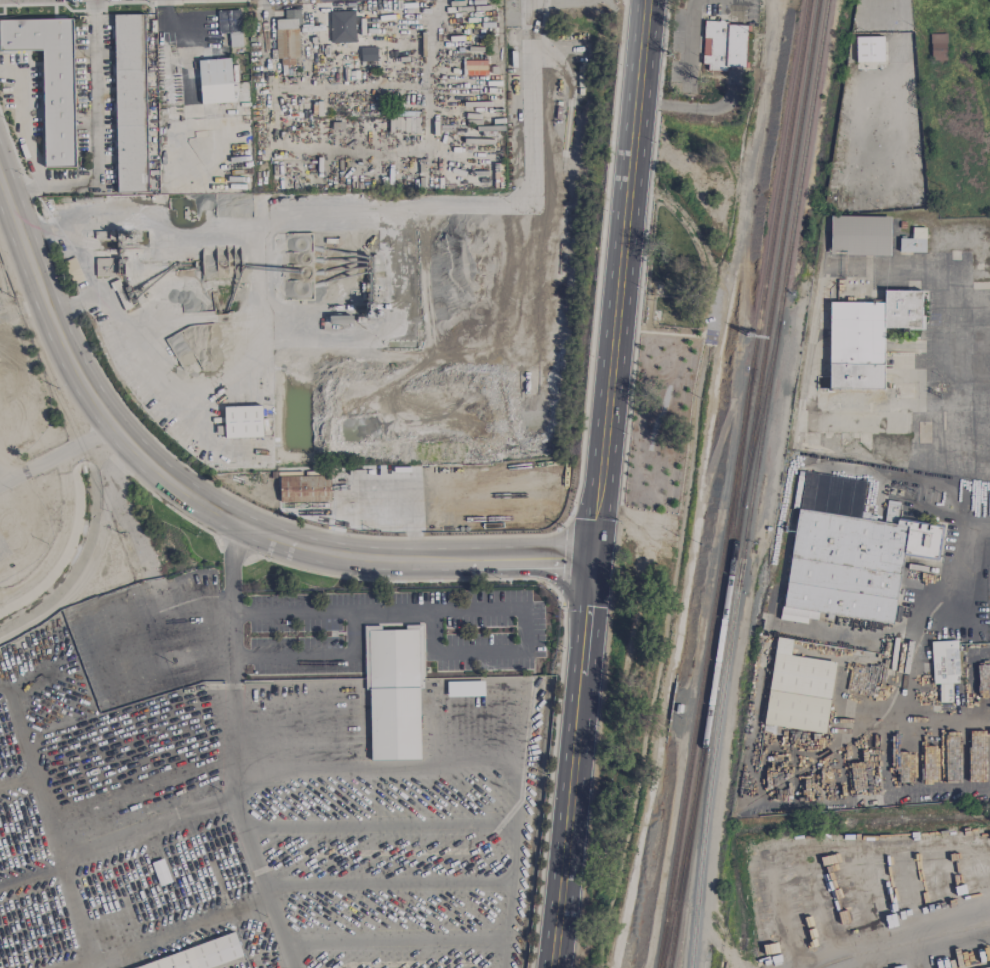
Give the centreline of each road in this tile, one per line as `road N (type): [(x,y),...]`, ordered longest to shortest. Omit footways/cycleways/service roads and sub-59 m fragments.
road 1 (primary): [(593,557),(637,100)]
road 2 (secondary): [(243,525),(151,465),(102,411),(51,317),(0,178)]
road 3 (primary): [(553,967),(579,702)]
road 4 (secondary): [(499,560),(354,557),(296,545)]

